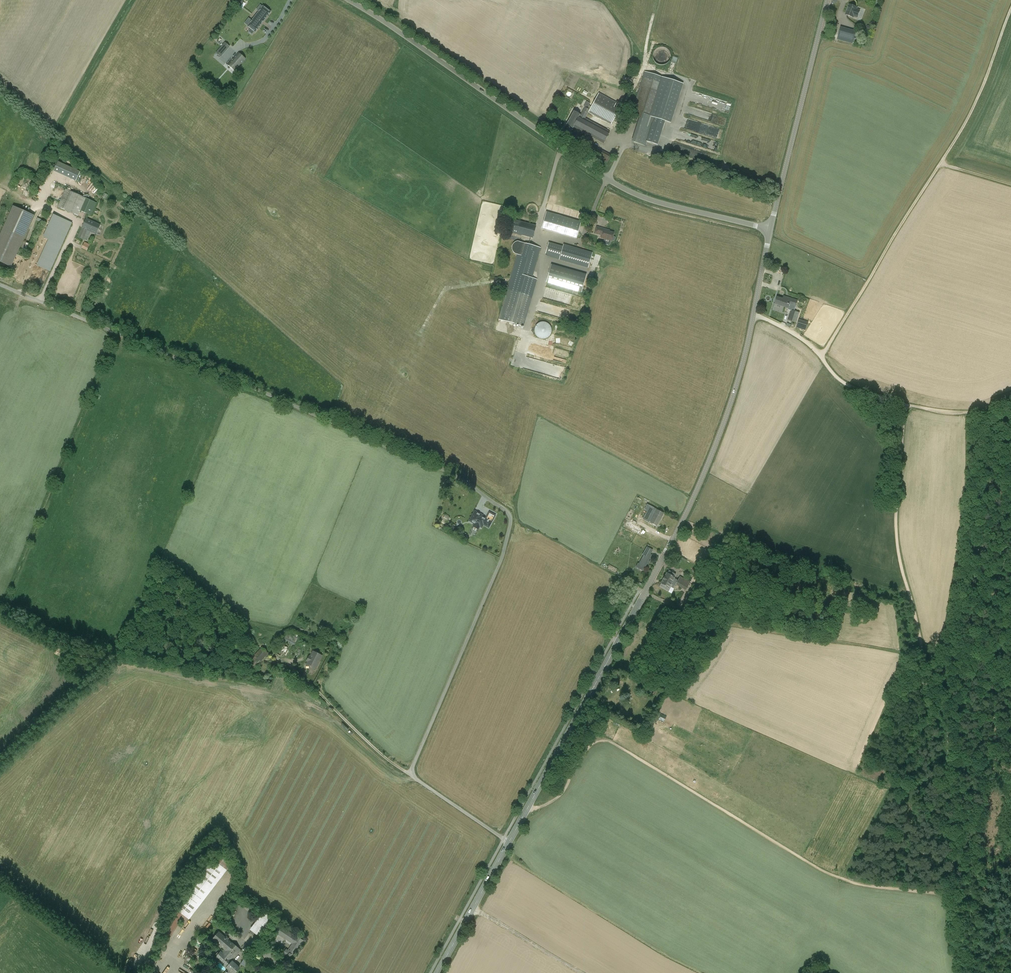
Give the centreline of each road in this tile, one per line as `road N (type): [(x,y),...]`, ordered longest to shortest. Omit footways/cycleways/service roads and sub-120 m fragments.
road 1 (unclassified): [(0,285),(448,469),(509,513),(496,574),(412,772),(509,843)]
road 2 (track): [(901,404),(894,536),(952,745),(948,899),(957,972)]
road 3 (track): [(948,899),(827,873),(606,741),(589,745),(548,801),(528,807)]
road 4 (unclassified): [(346,0),(622,187),(770,229)]
road 5 (track): [(1010,11),(967,120),(820,357)]
road 6 (tertiary): [(645,591),(726,416),(770,229)]
road 7 (track): [(416,778),(397,775),(309,702),(72,654)]
road 8 (tertiary): [(645,591),(509,843)]
road 9 (tertiary): [(770,229),(829,0)]
road 10 (track): [(412,775),(372,746),(288,662)]
road 11 (tertiary): [(509,843),(438,972)]
road 12 (track): [(473,909),(584,972)]

